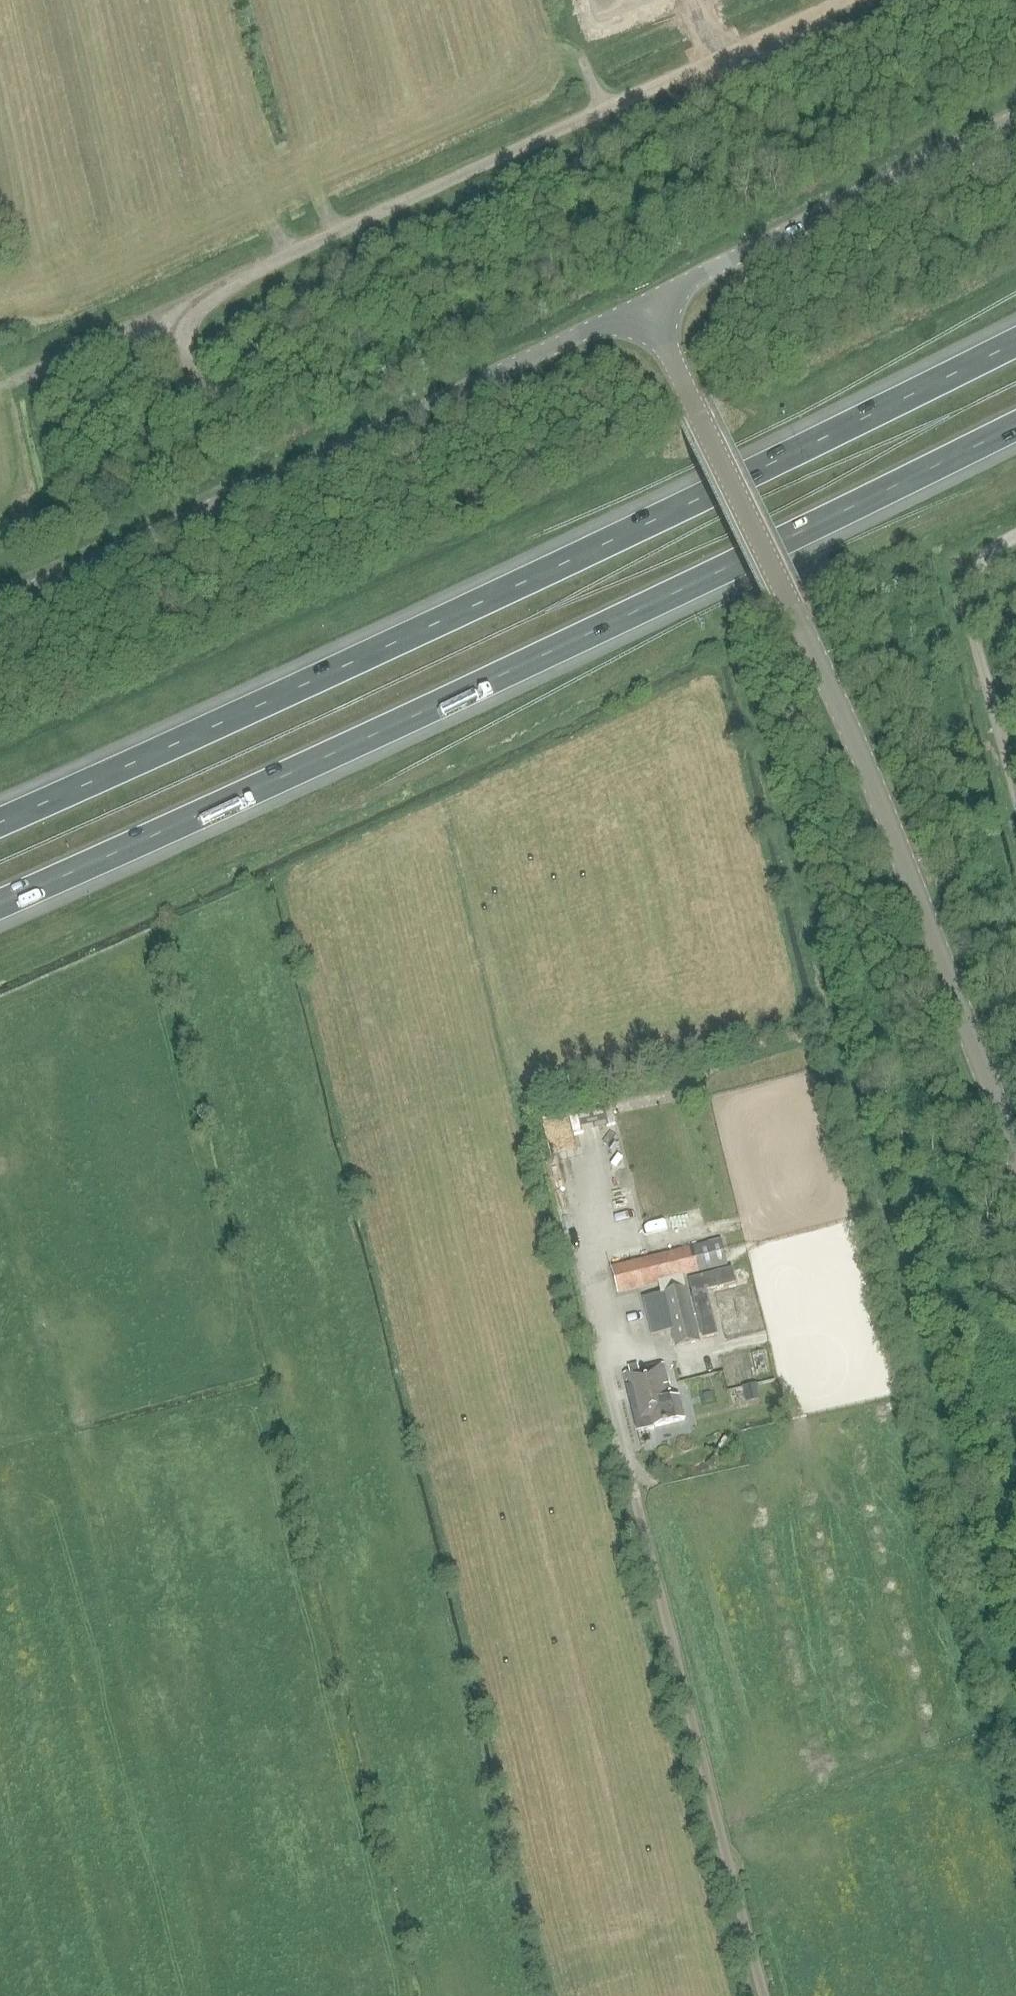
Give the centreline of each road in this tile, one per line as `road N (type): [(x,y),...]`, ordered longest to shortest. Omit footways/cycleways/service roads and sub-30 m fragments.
road 1 (motorway): [(1015,340),(820,440),(0,821)]
road 2 (motorway): [(0,904),(702,580),(1015,425)]
road 3 (unclassified): [(1015,1151),(870,777),(645,303)]
road 4 (unclassified): [(645,303),(0,599)]
road 5 (unclassified): [(645,303),(1015,110)]
road 6 (track): [(1015,801),(963,590),(973,563),(1015,537)]

